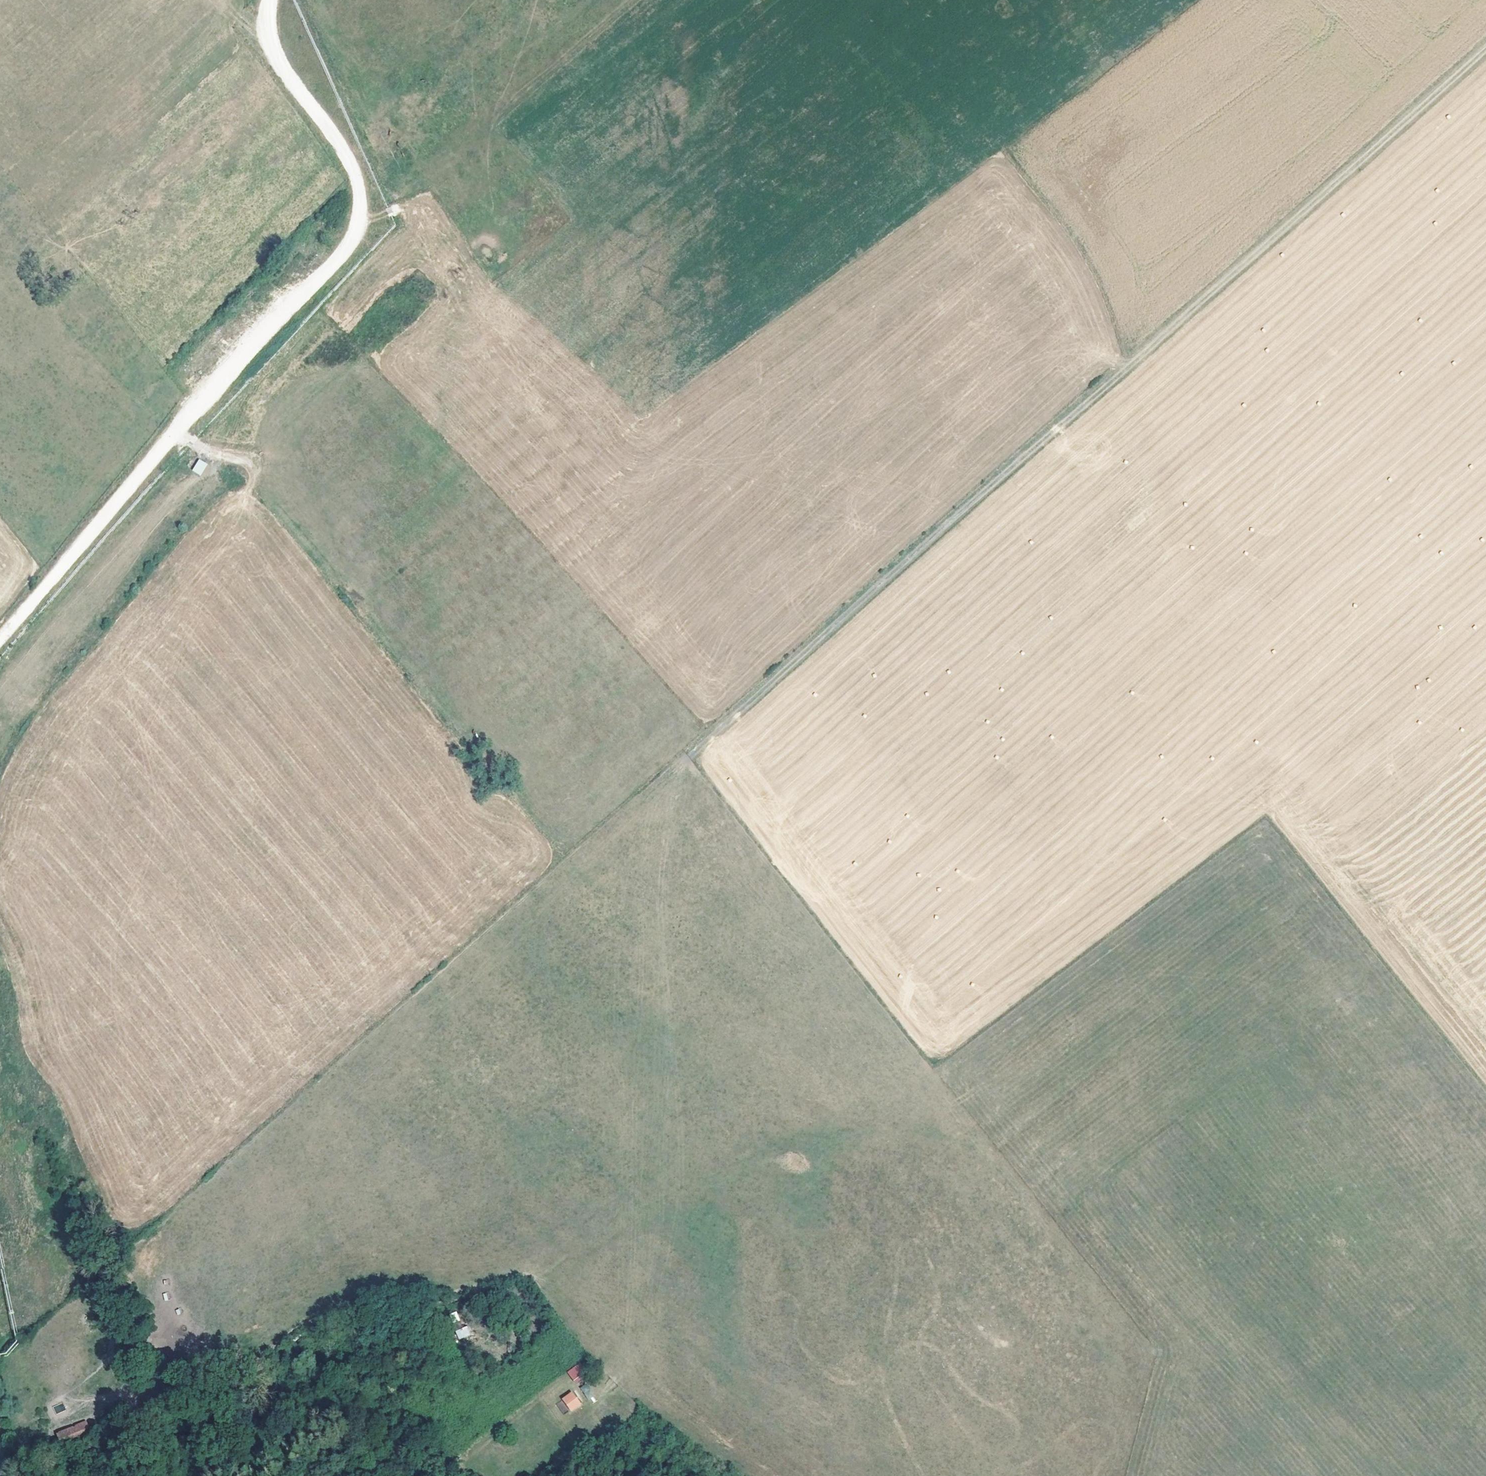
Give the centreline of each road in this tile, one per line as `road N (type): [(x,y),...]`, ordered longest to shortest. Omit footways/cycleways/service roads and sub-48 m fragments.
road 1 (track): [(0,643),(351,239),(354,180),(277,60),(270,0)]

